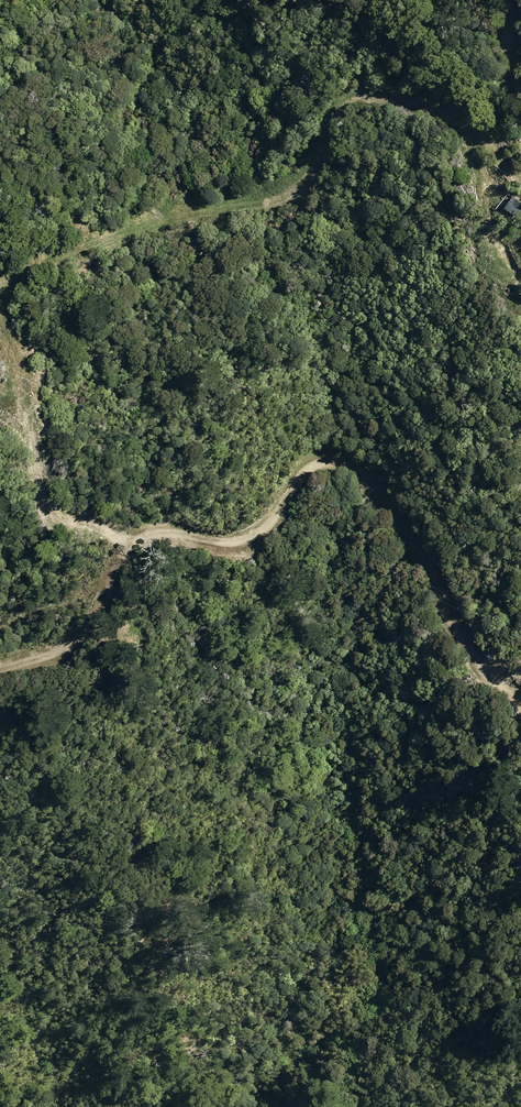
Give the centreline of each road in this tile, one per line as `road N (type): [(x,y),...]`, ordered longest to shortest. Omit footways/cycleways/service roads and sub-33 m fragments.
road 1 (track): [(0,667),(91,622),(106,577),(143,538),(192,528),(240,541),(308,476),(341,468),(381,499),(452,631),(484,673),(520,701)]
road 2 (track): [(0,298),(8,283),(203,214),(264,201),(288,178),(322,117),(350,96),(381,90),(475,132),(520,168)]

